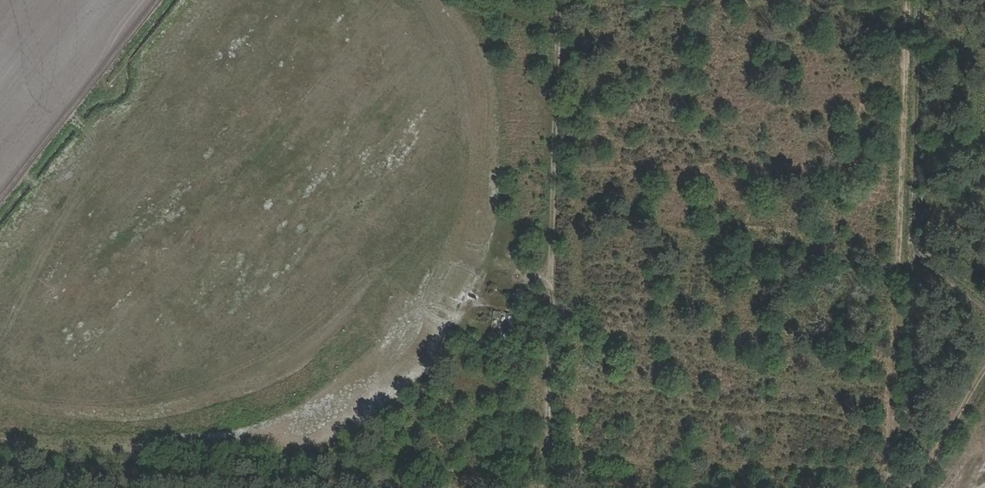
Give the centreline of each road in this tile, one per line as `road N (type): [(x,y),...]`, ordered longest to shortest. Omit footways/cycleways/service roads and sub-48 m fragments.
road 1 (track): [(542,487),(551,455),(565,0)]

